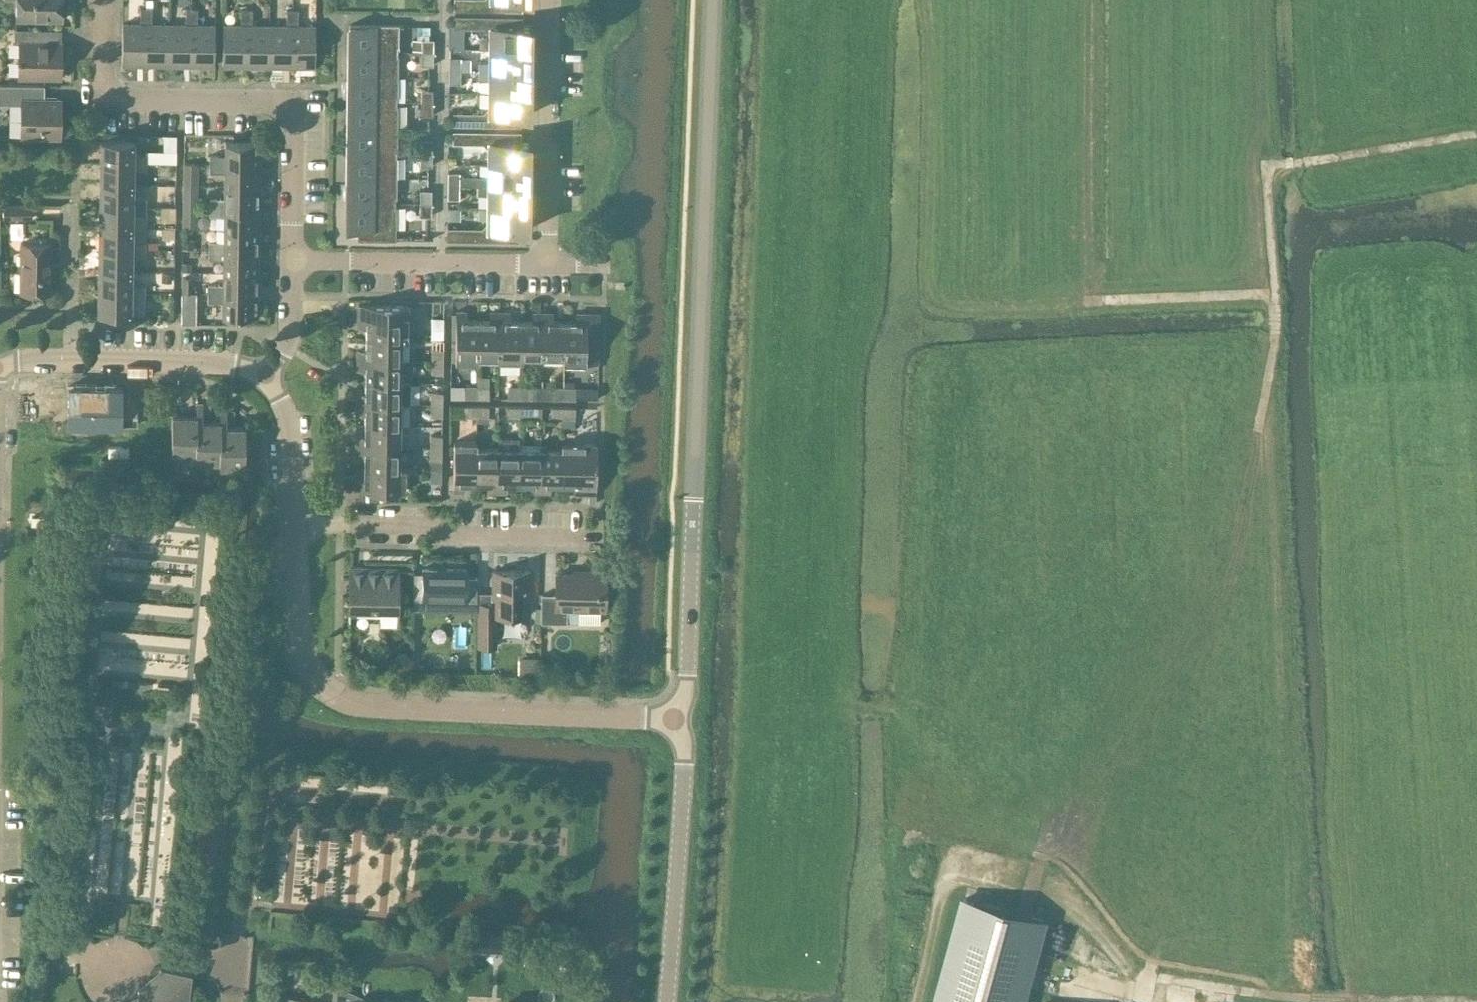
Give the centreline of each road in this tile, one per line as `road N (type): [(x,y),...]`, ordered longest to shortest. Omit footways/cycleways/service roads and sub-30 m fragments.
road 1 (track): [(1060,860),(1139,954),(1246,979),(1267,981),(1285,966),(1291,944),(1269,442),(1276,346),(1266,168),(1476,135)]
road 2 (tertiary): [(713,0),(687,675),(678,718)]
road 3 (residential): [(291,518),(297,633),(306,669),(334,696),(365,706),(678,718)]
road 4 (residential): [(291,262),(293,100),(107,96),(106,0)]
road 5 (residential): [(291,518),(440,526),(457,539),(602,540)]
road 6 (tertiary): [(678,718),(684,767),(665,1001)]
road 7 (residential): [(548,264),(551,0)]
road 8 (residential): [(291,262),(548,264)]
road 9 (residential): [(70,361),(233,365),(265,376)]
road 10 (residential): [(70,361),(73,209)]
road 11 (residential): [(265,376),(289,441),(291,518)]
road 12 (residential): [(265,376),(288,340),(291,262)]

